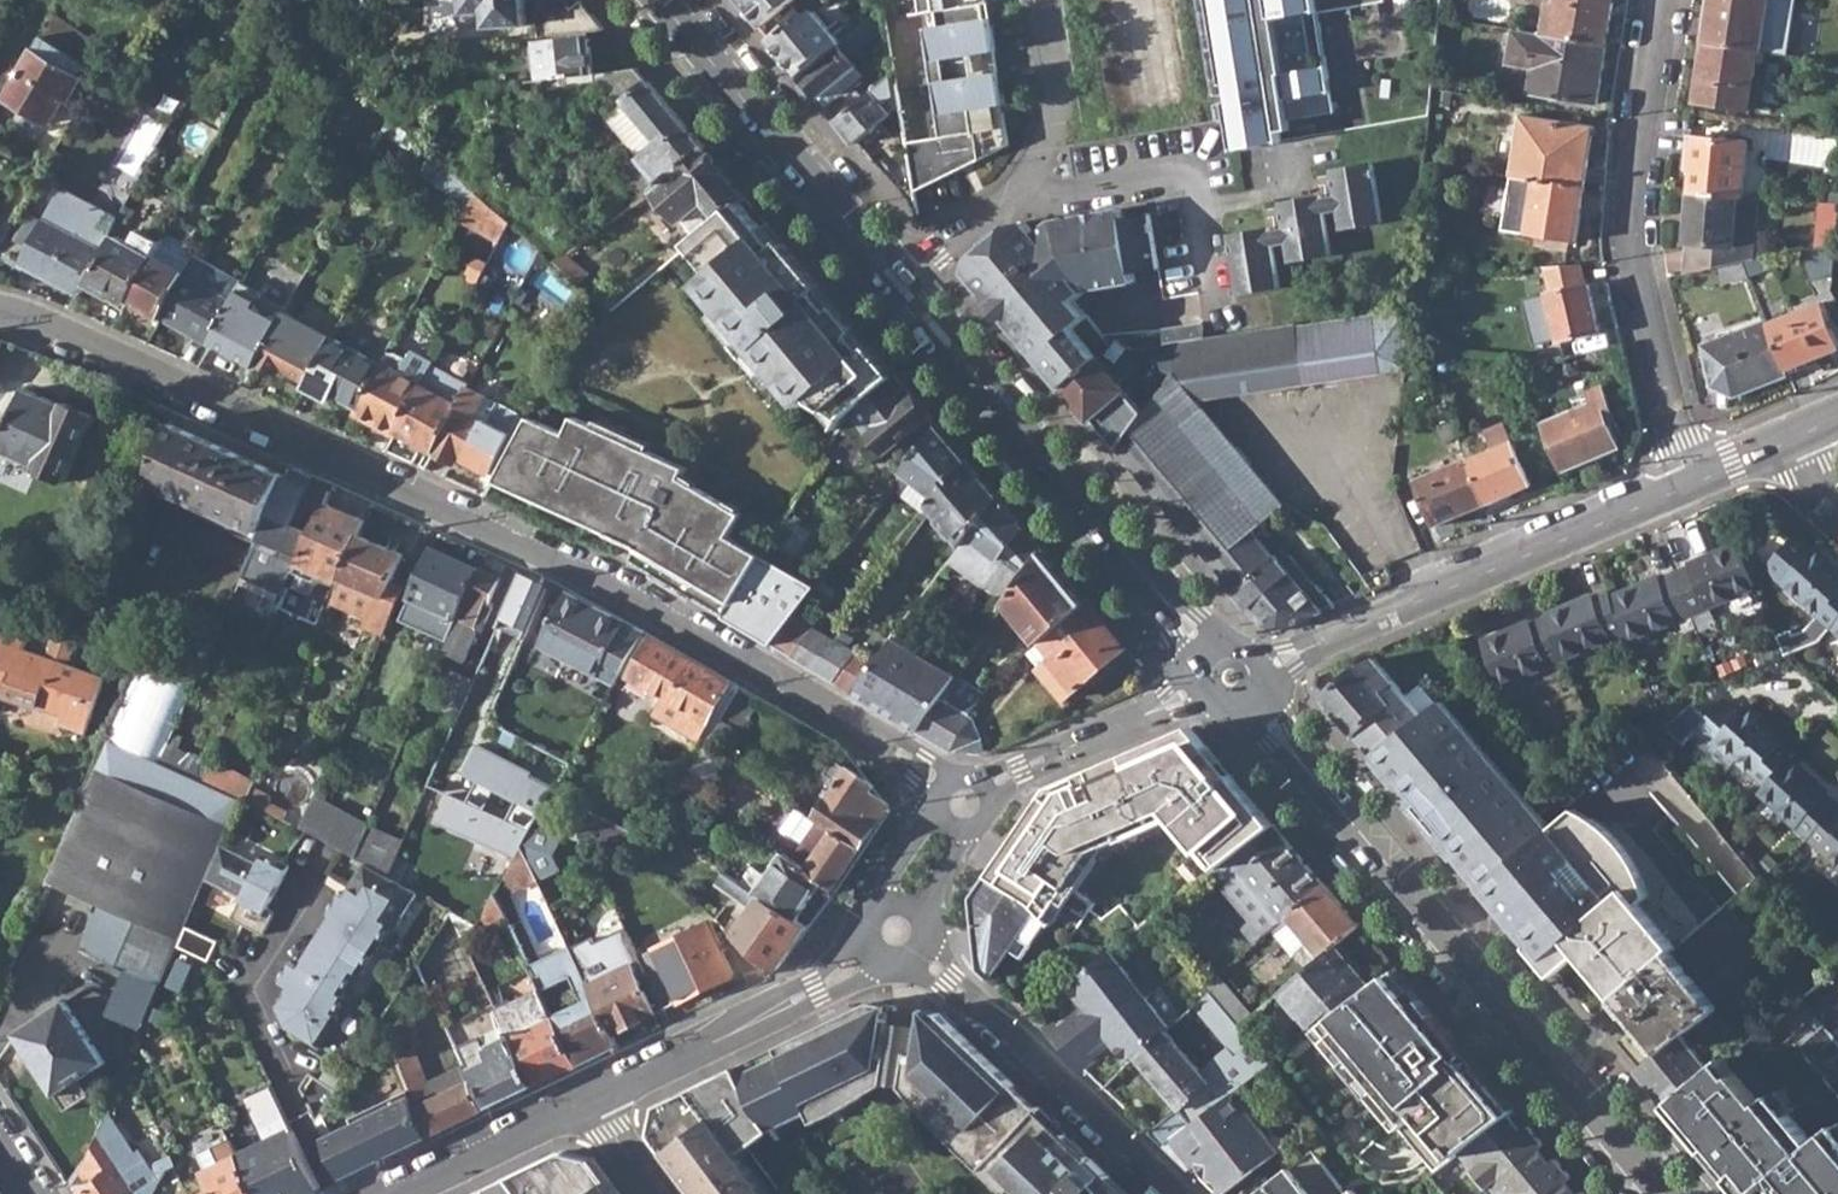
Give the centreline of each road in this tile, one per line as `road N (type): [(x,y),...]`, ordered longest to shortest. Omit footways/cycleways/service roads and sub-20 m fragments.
road 1 (residential): [(964,803),(853,724),(580,567),(0,312)]
road 2 (primary): [(1255,704),(1671,1193)]
road 3 (residential): [(1691,484),(1631,240),(1660,0)]
road 4 (primary): [(898,279),(1209,653)]
road 5 (tertiary): [(1691,484),(1266,667)]
road 6 (residential): [(1167,1193),(895,932)]
road 7 (primary): [(662,0),(898,279)]
road 8 (residential): [(898,279),(987,214),(1050,136),(1056,105),(1045,0)]
road 9 (residential): [(895,932),(816,989),(601,1098)]
road 10 (residential): [(1201,689),(964,803)]
road 11 (residential): [(601,1098),(397,1193)]
road 12 (residential): [(964,803),(919,834),(886,888),(895,932)]
road 13 (residential): [(895,932),(933,898),(963,842),(964,803)]

